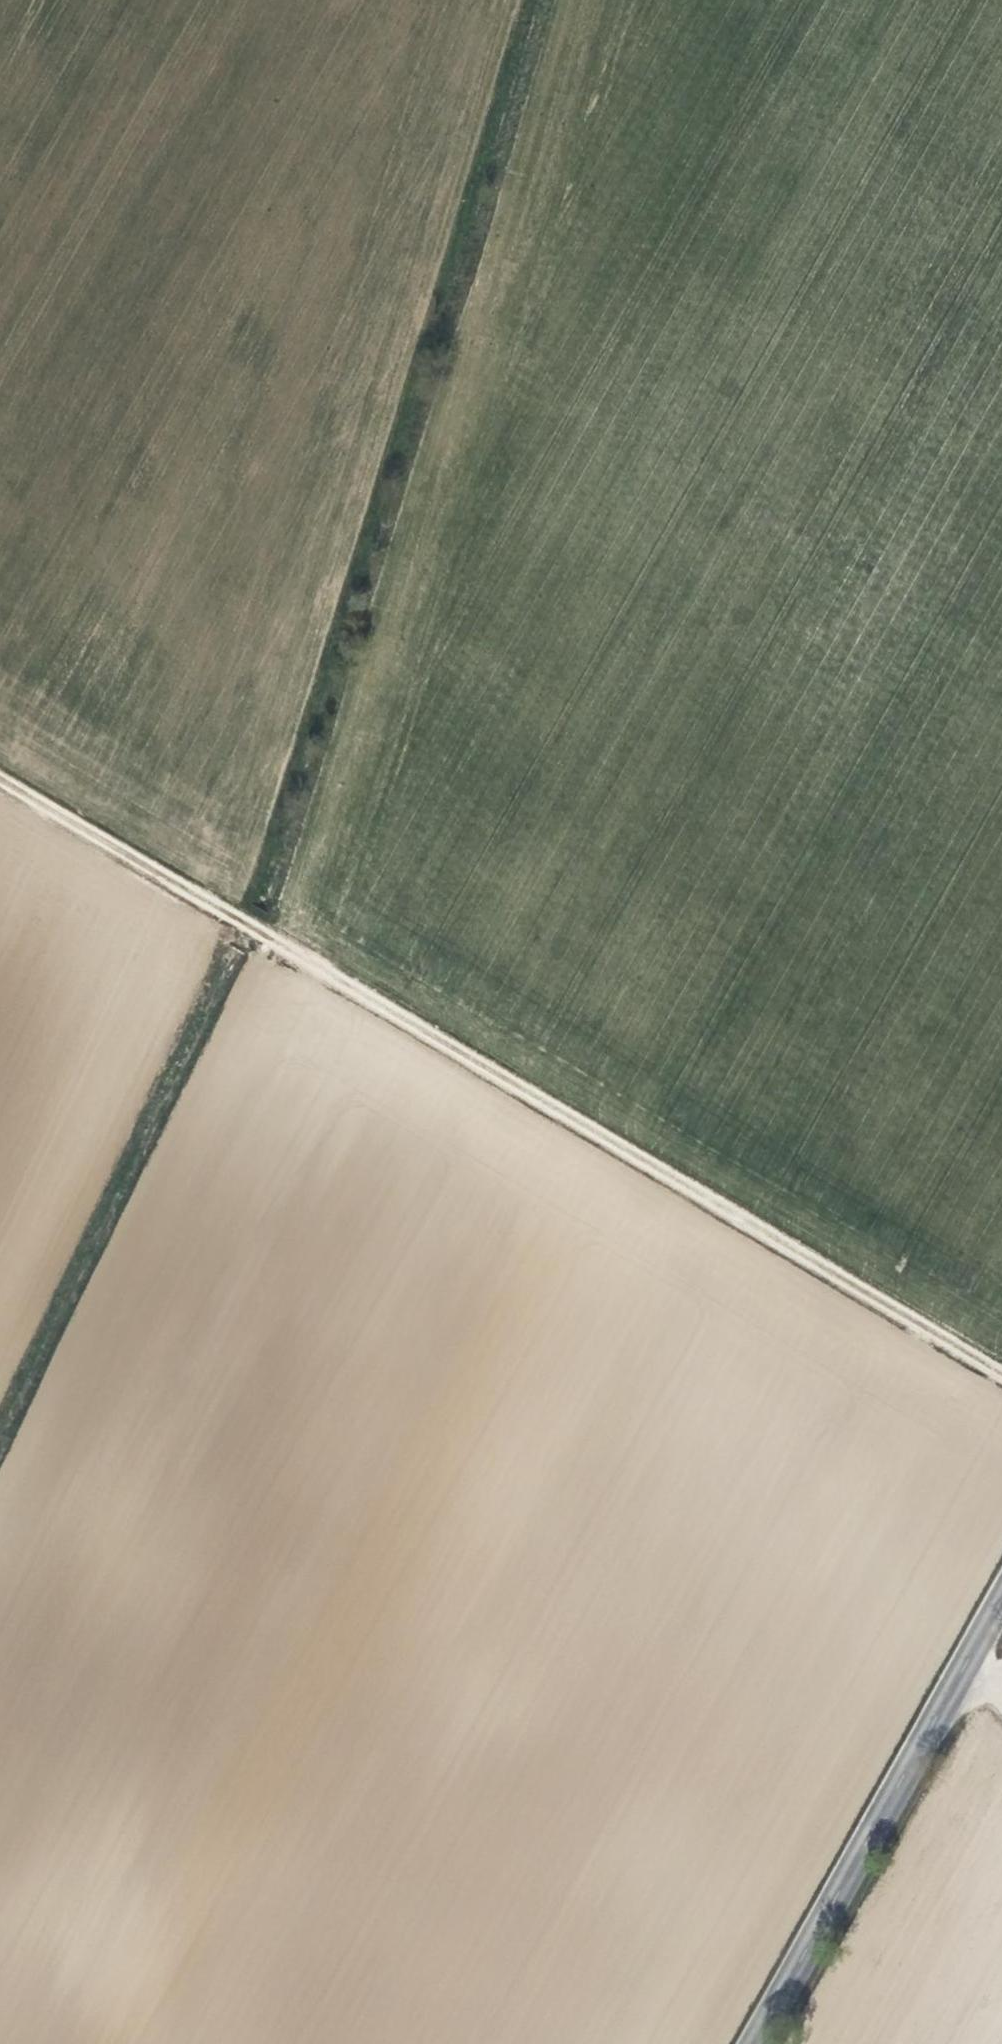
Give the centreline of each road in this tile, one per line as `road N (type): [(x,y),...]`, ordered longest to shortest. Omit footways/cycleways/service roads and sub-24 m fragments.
road 1 (track): [(0,779),(1001,1374)]
road 2 (secondary): [(755,2043),(1001,1603)]

